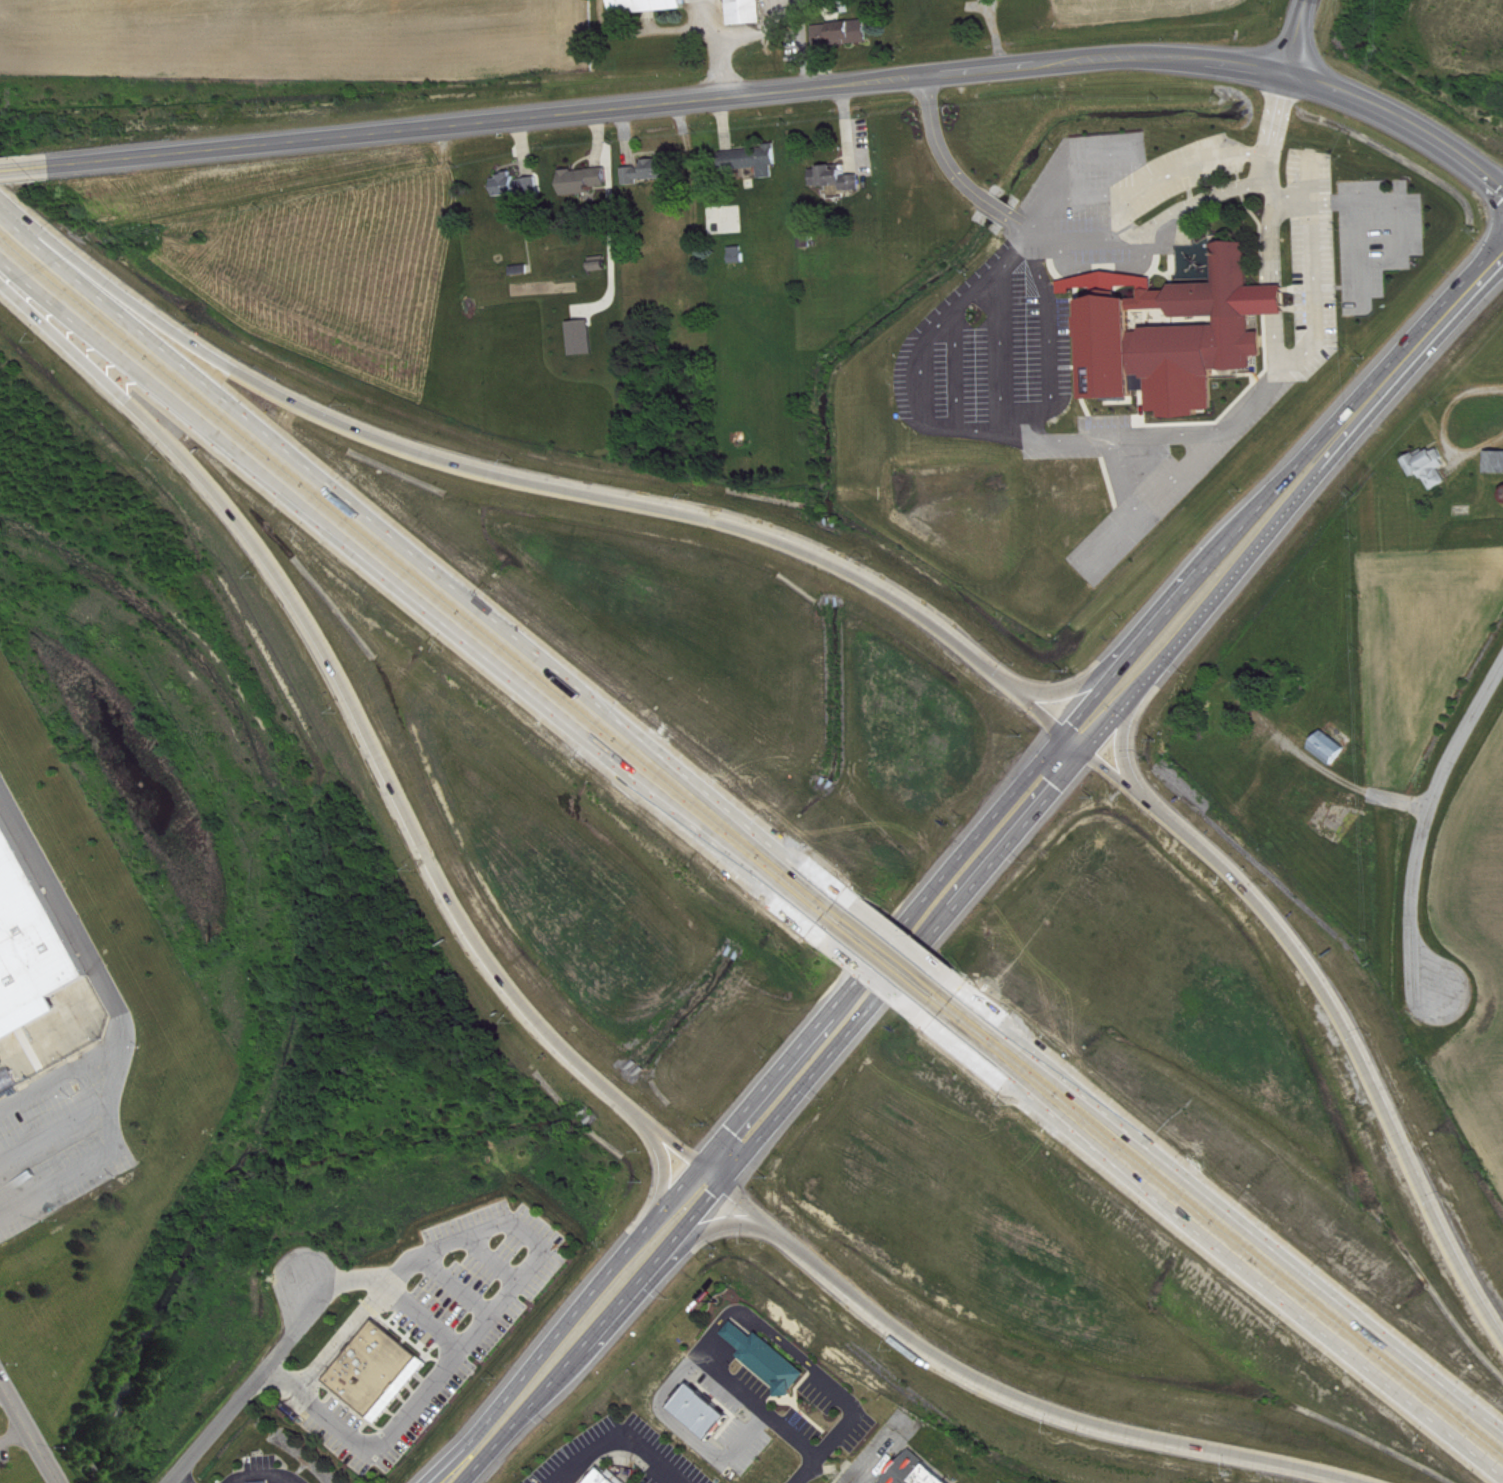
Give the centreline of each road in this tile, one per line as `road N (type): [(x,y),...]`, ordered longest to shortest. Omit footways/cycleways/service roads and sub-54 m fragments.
road 1 (secondary): [(55,164),(1122,53),(1287,70)]
road 2 (motorway): [(0,267),(255,540),(326,652),(417,838),(526,1017),(694,1168)]
road 3 (motorway): [(851,897),(104,300),(0,206)]
road 4 (motorway): [(1062,729),(863,572),(735,524),(558,489),(391,443),(104,300)]
road 5 (motorway): [(0,256),(830,919)]
road 6 (motorway): [(1502,1333),(1444,1241),(1387,1103),(1324,985),(1254,897),(1085,748)]
road 7 (motorway): [(718,1184),(886,1322),(1010,1393),(1137,1434),(1354,1482)]
road 8 (motorway): [(948,1012),(1502,1463)]
road 9 (motorway): [(1502,1428),(966,992)]
road 10 (primary): [(1062,729),(694,1168)]
road 11 (primary): [(1085,748),(1403,372),(1421,339)]
road 12 (primary): [(795,1093),(1085,748)]
road 13 (primary): [(694,1168),(425,1482)]
road 14 (primary): [(461,1482),(718,1184)]
road 15 (primary): [(1300,459),(1062,729)]
road 16 (residential): [(1433,990),(1414,926),(1430,817),(1502,660)]
road 17 (secondary): [(1287,70),(1395,109),(1502,187)]
road 18 (primary): [(1421,339),(1399,350),(1300,459)]
road 19 (motorway): [(830,919),(948,1012)]
road 20 (motorway): [(966,992),(851,897)]
road 21 (primary): [(1421,339),(1502,247)]

